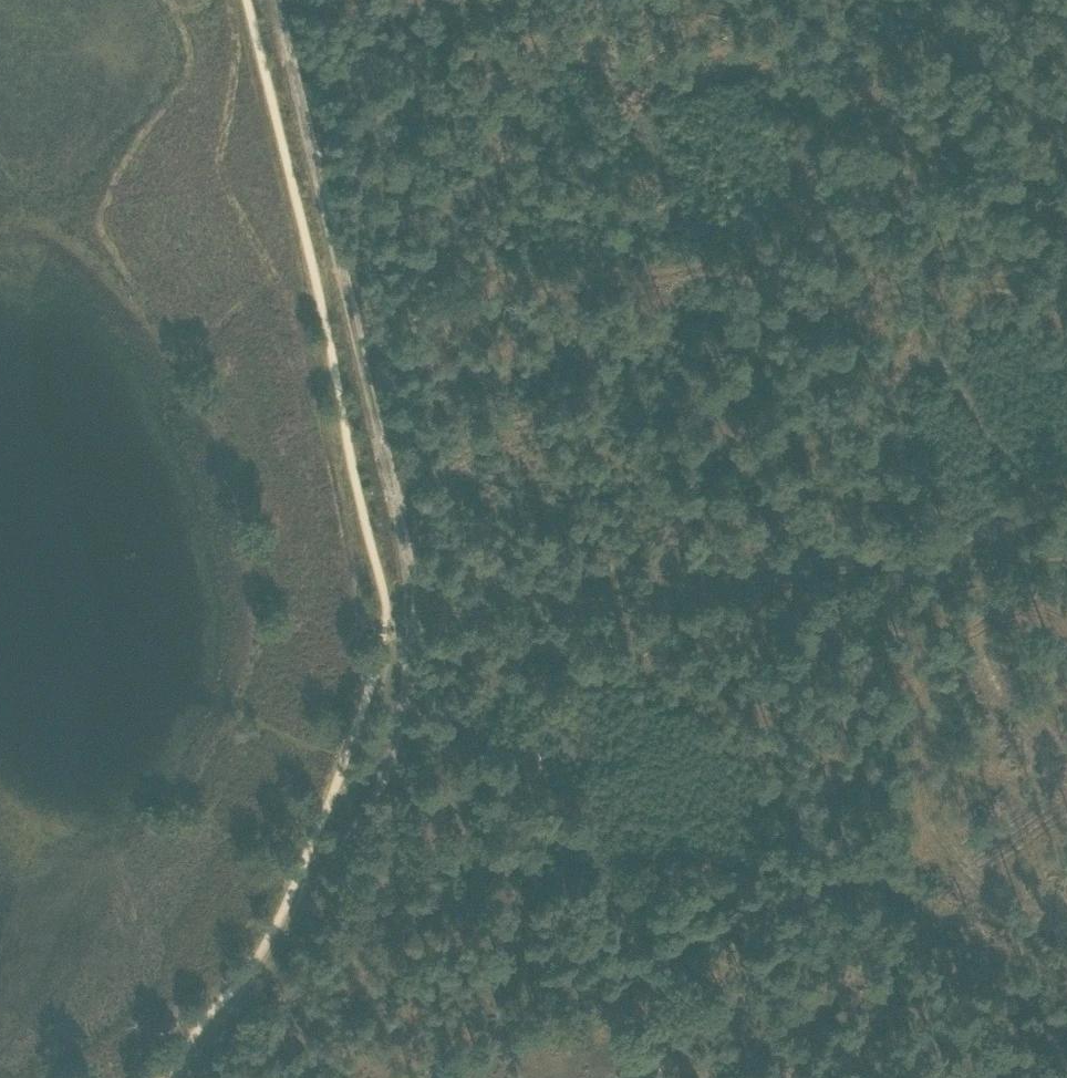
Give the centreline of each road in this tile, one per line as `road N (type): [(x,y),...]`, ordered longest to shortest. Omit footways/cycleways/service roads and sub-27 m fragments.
road 1 (track): [(275,0),(388,464),(409,633),(385,730),(313,887),(176,1077)]
road 2 (track): [(408,612),(1066,559)]

